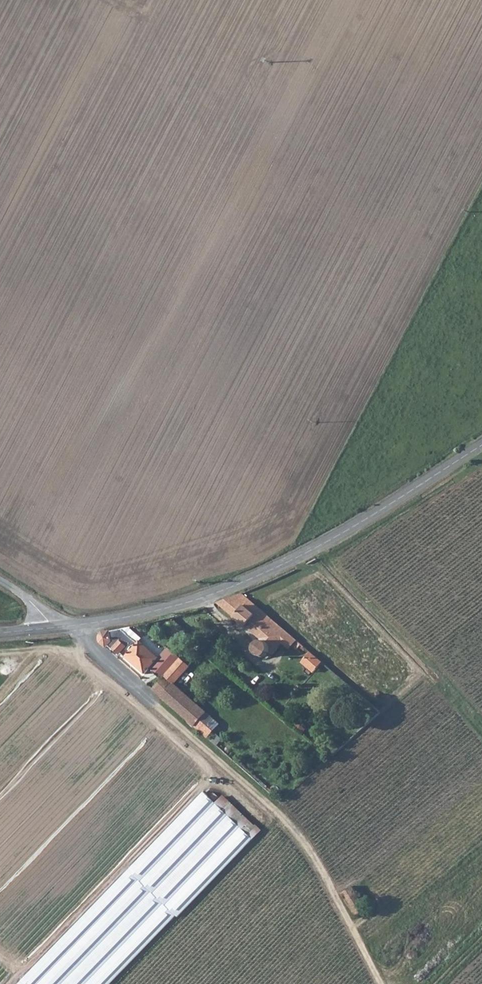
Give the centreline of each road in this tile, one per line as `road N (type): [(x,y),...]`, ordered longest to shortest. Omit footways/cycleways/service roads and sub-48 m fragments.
road 1 (tertiary): [(48,628),(172,607),(239,583),(374,515),(481,445)]
road 2 (track): [(379,983),(302,842),(85,645),(78,625)]

